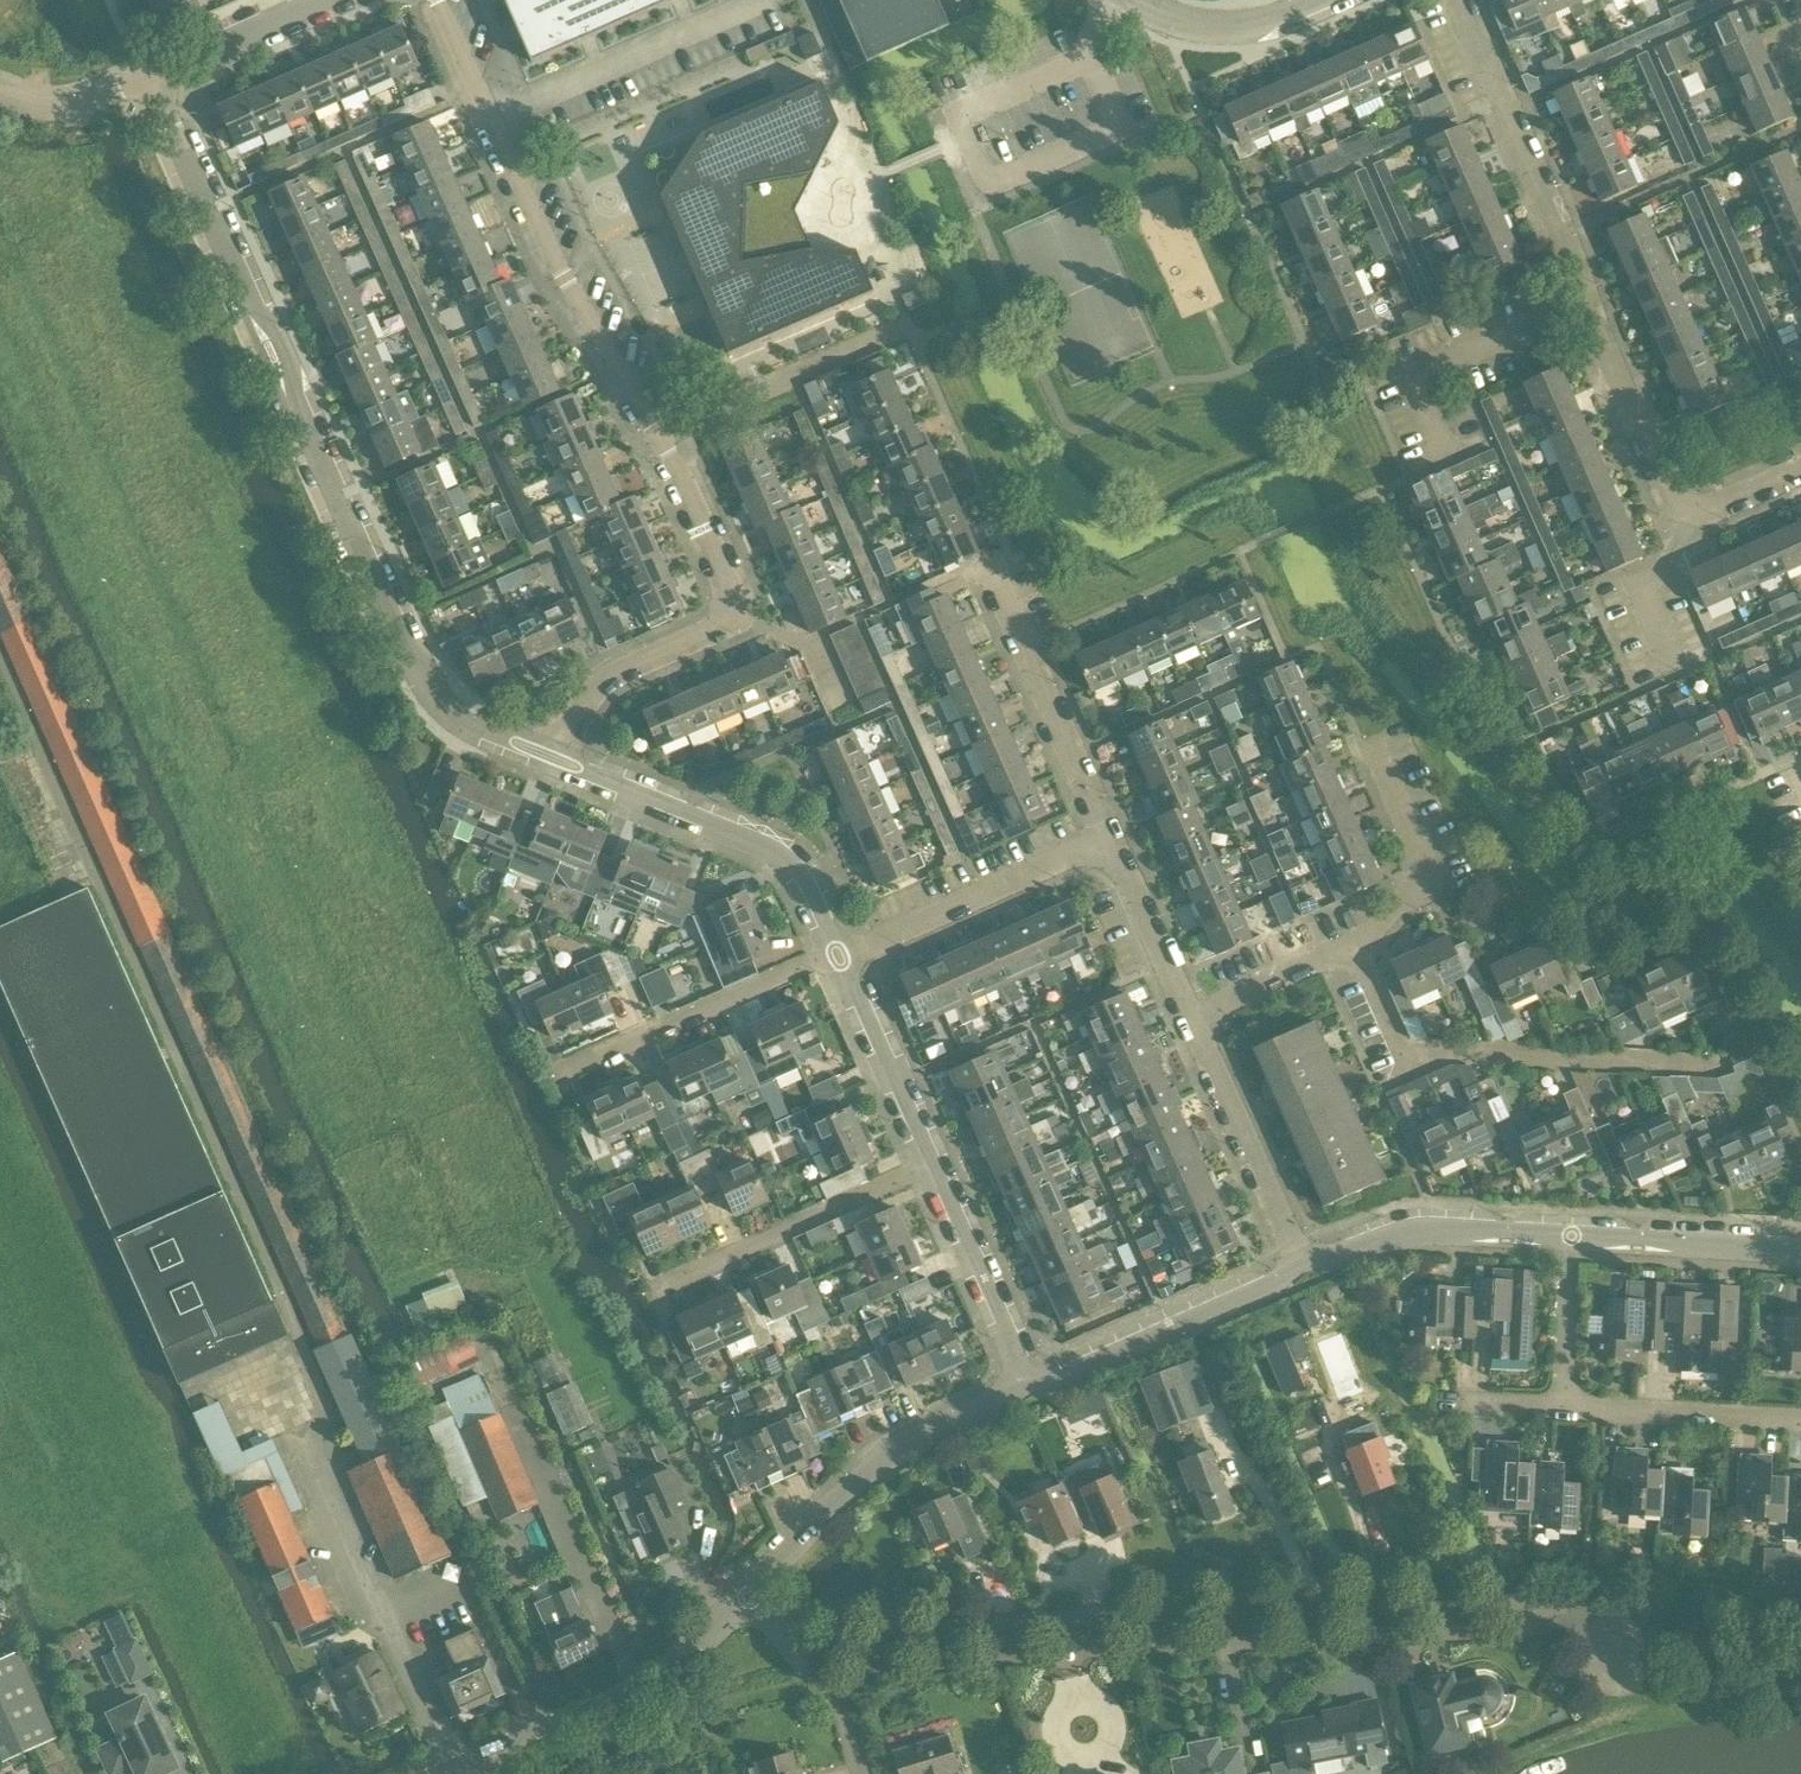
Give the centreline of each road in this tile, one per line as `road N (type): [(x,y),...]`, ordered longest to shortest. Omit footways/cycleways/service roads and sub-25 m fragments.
road 1 (residential): [(788,1645),(983,1622),(1329,1603),(1537,1608),(1590,1614),(1620,1630)]
road 2 (residential): [(830,1686),(1133,1648),(1620,1630)]
road 3 (residential): [(659,436),(565,277),(437,0)]
road 4 (residential): [(1720,1063),(1406,1055),(1356,941)]
road 5 (tertiary): [(550,758),(494,739),(446,710),(412,661),(305,426)]
road 6 (residential): [(550,758),(617,668),(713,626),(731,609),(722,562),(659,436)]
road 7 (tertiary): [(430,1773),(657,1681),(748,1598)]
road 8 (tertiary): [(831,949),(804,883),(775,856),(550,758)]
road 9 (tertiary): [(748,1598),(884,1459),(1027,1384)]
road 10 (residential): [(1585,298),(1459,0)]
road 11 (residential): [(1106,839),(991,560)]
road 12 (tertiary): [(1027,1384),(1170,1332),(1277,1284),(1302,1265)]
road 13 (residential): [(831,949),(853,954),(1106,839)]
road 14 (residential): [(658,1289),(930,1165)]
road 15 (residential): [(560,1073),(831,949)]
road 16 (residential): [(1451,460),(1415,373),(1585,298)]
road 17 (residential): [(1302,1265),(1190,1012)]
road 18 (tertiary): [(1302,1265),(1415,1231),(1569,1237)]
road 19 (residential): [(906,326),(659,436)]
road 20 (residential): [(1356,941),(1431,886),(1363,744)]
road 21 (tertiary): [(1027,1384),(930,1165)]
road 22 (residential): [(1585,298),(1665,490),(1689,510)]
road 23 (tertiary): [(930,1165),(831,949)]
road 24 (residential): [(1565,1404),(1800,1421)]
road 25 (tertiary): [(1569,1237),(1800,1250)]
road 26 (tertiary): [(239,286),(148,74)]
road 27 (tertiary): [(1140,0),(1221,32),(1266,26),(1328,0)]
road 28 (residential): [(1689,510),(1667,564),(1638,581),(1676,677)]
road 29 (residential): [(1190,1012),(1106,839)]
road 30 (residential): [(1190,1012),(1356,941)]
road 31 (tertiary): [(148,74),(312,0)]
road 32 (residential): [(1565,1404),(1569,1237)]
road 33 (tertiary): [(305,426),(278,336),(239,286)]
road 34 (residential): [(0,89),(59,108),(148,74)]
road 35 (tertiary): [(239,286),(282,401),(305,426)]
road 36 (residential): [(1689,510),(1714,516),(1800,476)]

